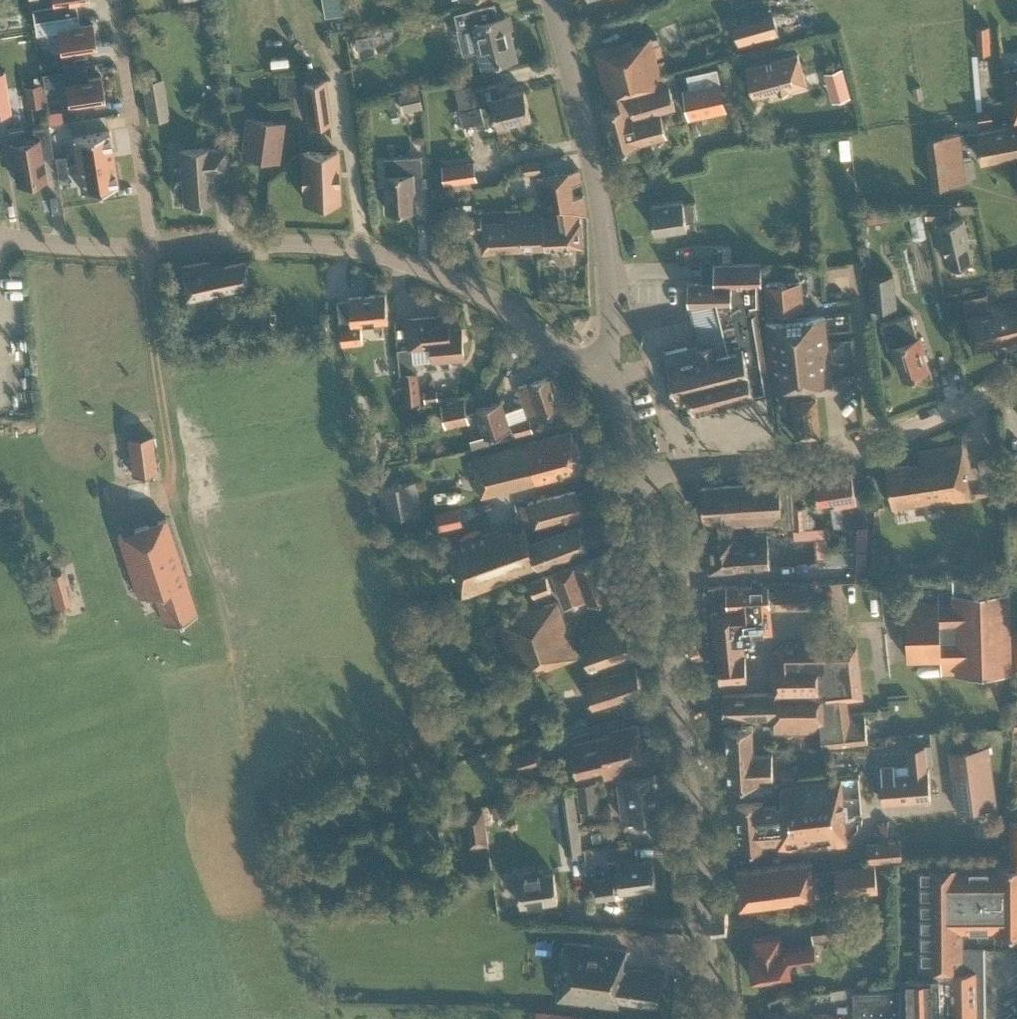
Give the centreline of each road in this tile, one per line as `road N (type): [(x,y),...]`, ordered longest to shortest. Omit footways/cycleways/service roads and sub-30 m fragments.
road 1 (tertiary): [(711,1018),(681,720),(635,474)]
road 2 (unclassified): [(613,366),(568,359),(507,307),(354,247),(152,244)]
road 3 (unclassified): [(635,474),(823,454),(923,418),(1016,372)]
road 4 (tertiary): [(613,366),(587,126),(555,0)]
road 5 (residential): [(152,244),(115,0)]
road 6 (unclassified): [(152,244),(0,233)]

